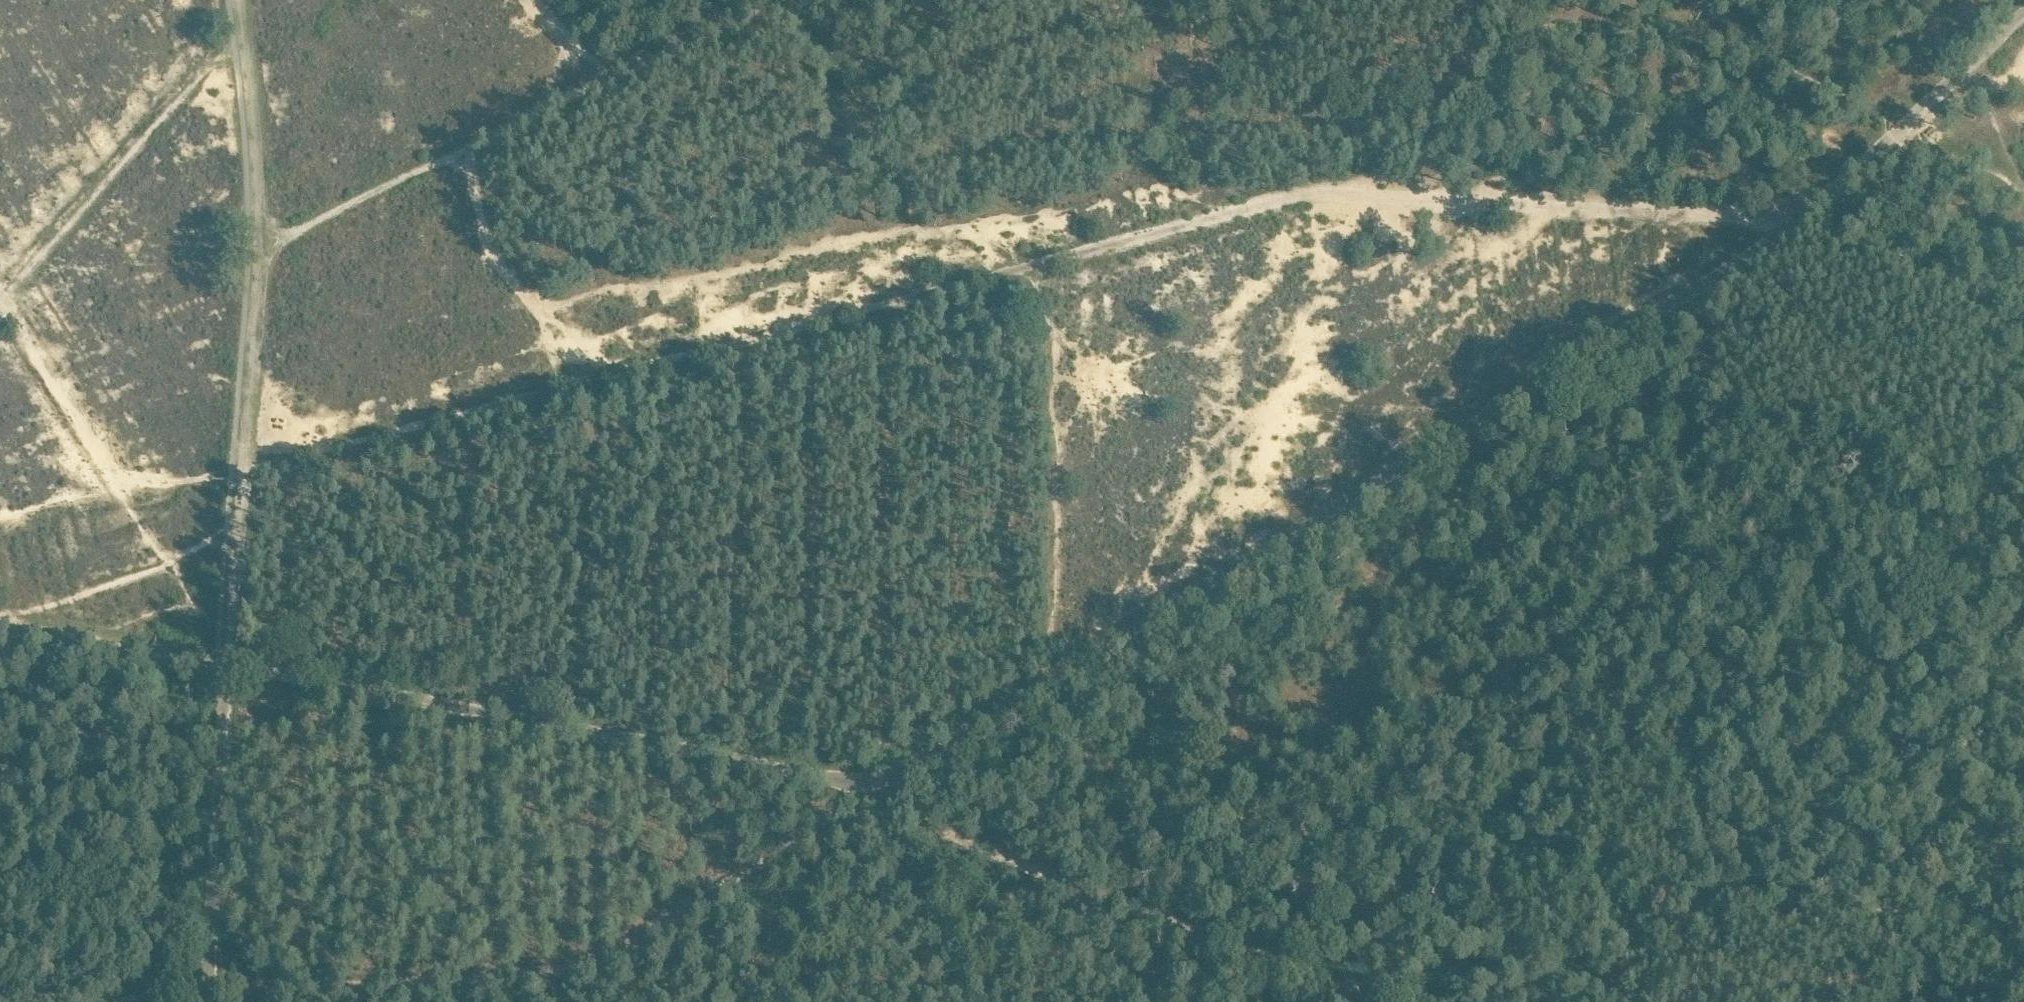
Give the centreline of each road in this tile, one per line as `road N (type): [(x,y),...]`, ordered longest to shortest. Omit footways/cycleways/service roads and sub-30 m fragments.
road 1 (track): [(858,806),(1698,313),(1943,92)]
road 2 (track): [(0,1000),(572,973),(858,806)]
road 3 (track): [(220,667),(858,806)]
road 4 (track): [(229,669),(253,248),(244,47)]
road 5 (track): [(0,312),(244,47)]
road 6 (track): [(220,667),(206,1001)]
road 7 (track): [(220,667),(0,622)]

